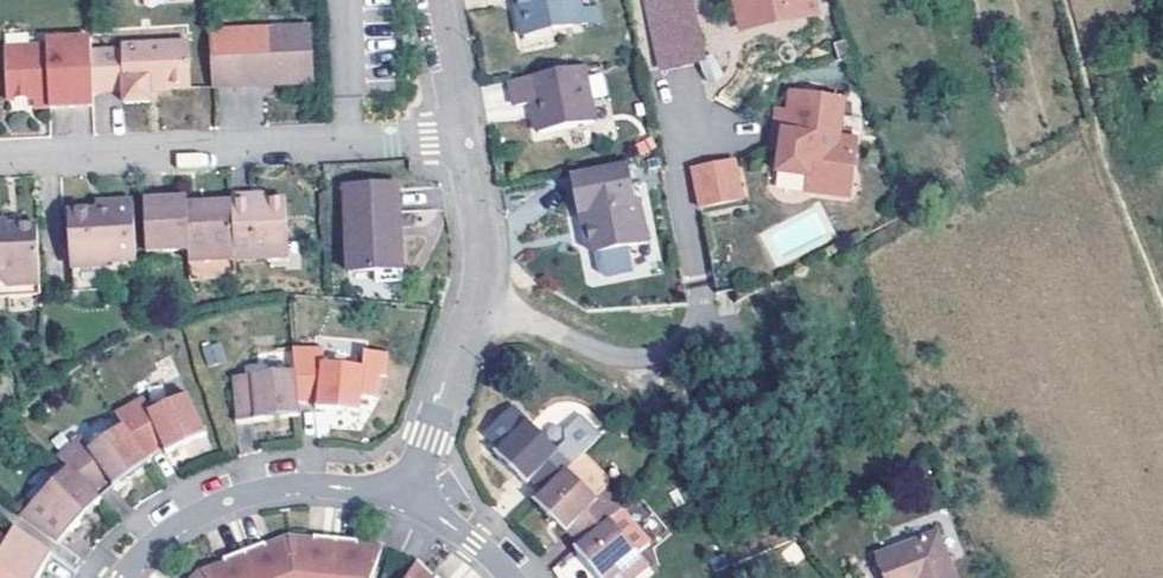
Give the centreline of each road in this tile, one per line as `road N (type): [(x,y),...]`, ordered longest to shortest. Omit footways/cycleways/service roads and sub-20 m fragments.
road 1 (residential): [(465,140),(0,164)]
road 2 (residential): [(411,499),(479,272),(465,140)]
road 3 (residential): [(411,499),(332,483),(237,496),(162,536),(117,577)]
road 4 (track): [(724,313),(634,362),(474,302)]
road 5 (track): [(1097,124),(1162,302)]
road 6 (residential): [(465,140),(435,0)]
road 7 (residential): [(514,577),(476,541),(411,499)]

